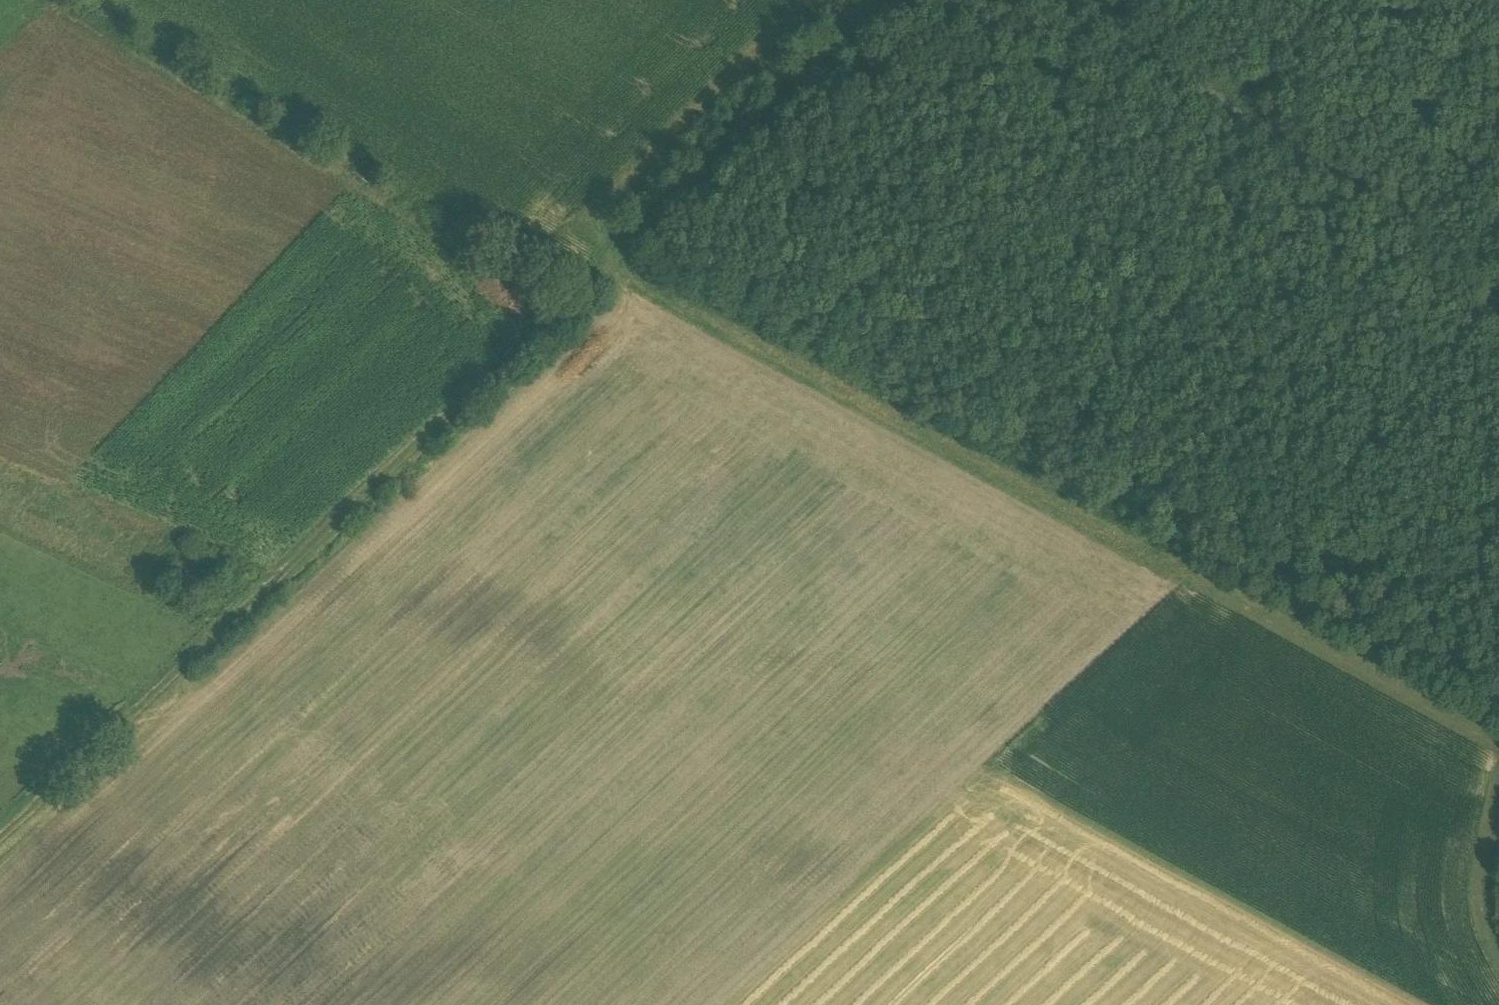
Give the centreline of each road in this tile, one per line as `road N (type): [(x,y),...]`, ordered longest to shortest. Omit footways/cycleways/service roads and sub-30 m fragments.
road 1 (track): [(940,0),(1498,349)]

